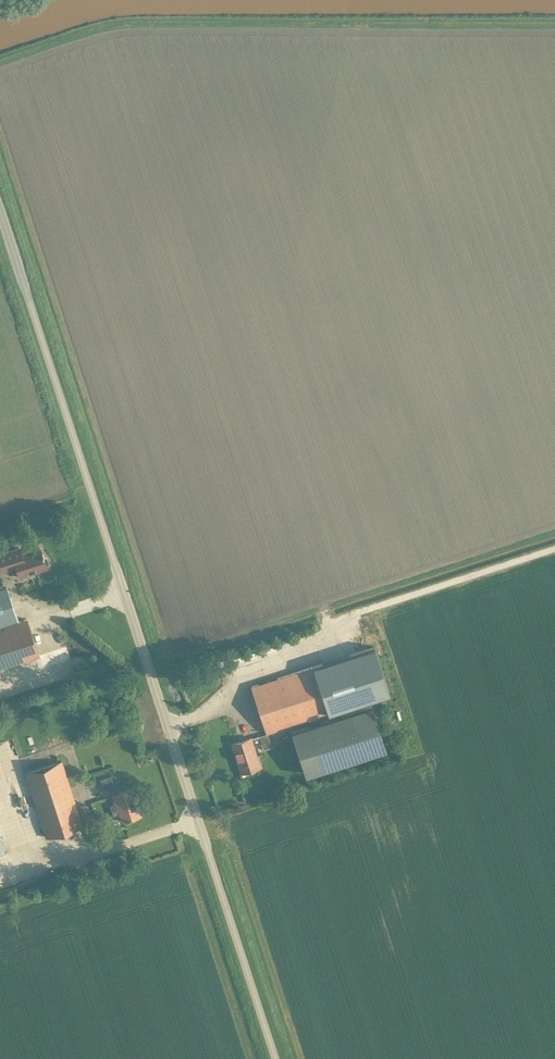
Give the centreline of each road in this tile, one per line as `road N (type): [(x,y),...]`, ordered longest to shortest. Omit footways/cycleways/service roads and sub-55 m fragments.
road 1 (tertiary): [(275,1058),(0,216)]

